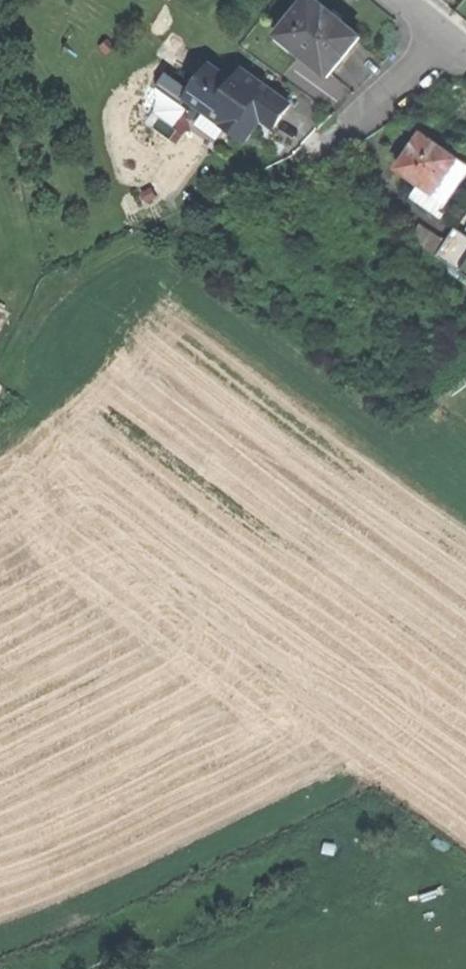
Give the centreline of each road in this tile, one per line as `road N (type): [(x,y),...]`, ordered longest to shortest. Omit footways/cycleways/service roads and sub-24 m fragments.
road 1 (residential): [(445,30),(410,76),(321,149)]

